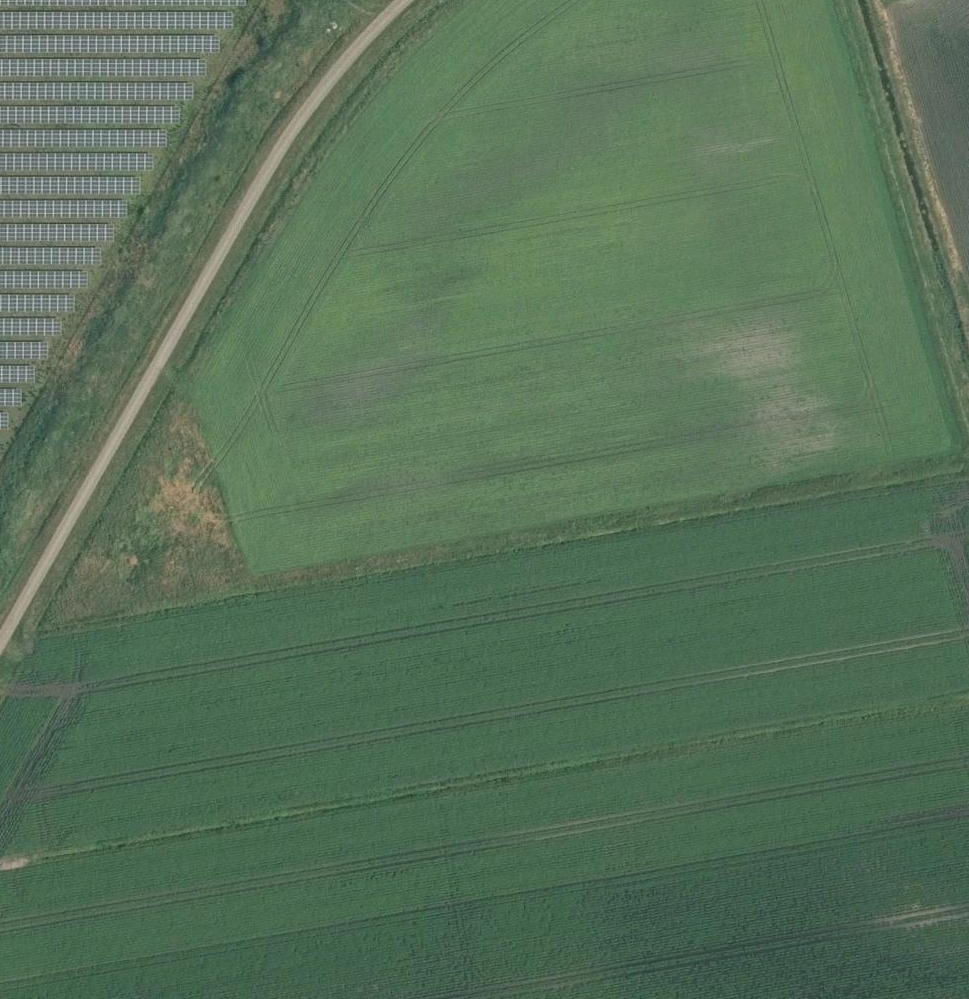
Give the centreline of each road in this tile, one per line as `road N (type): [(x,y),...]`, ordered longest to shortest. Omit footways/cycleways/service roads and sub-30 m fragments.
road 1 (unclassified): [(0,641),(279,148),(362,41),(406,0)]

